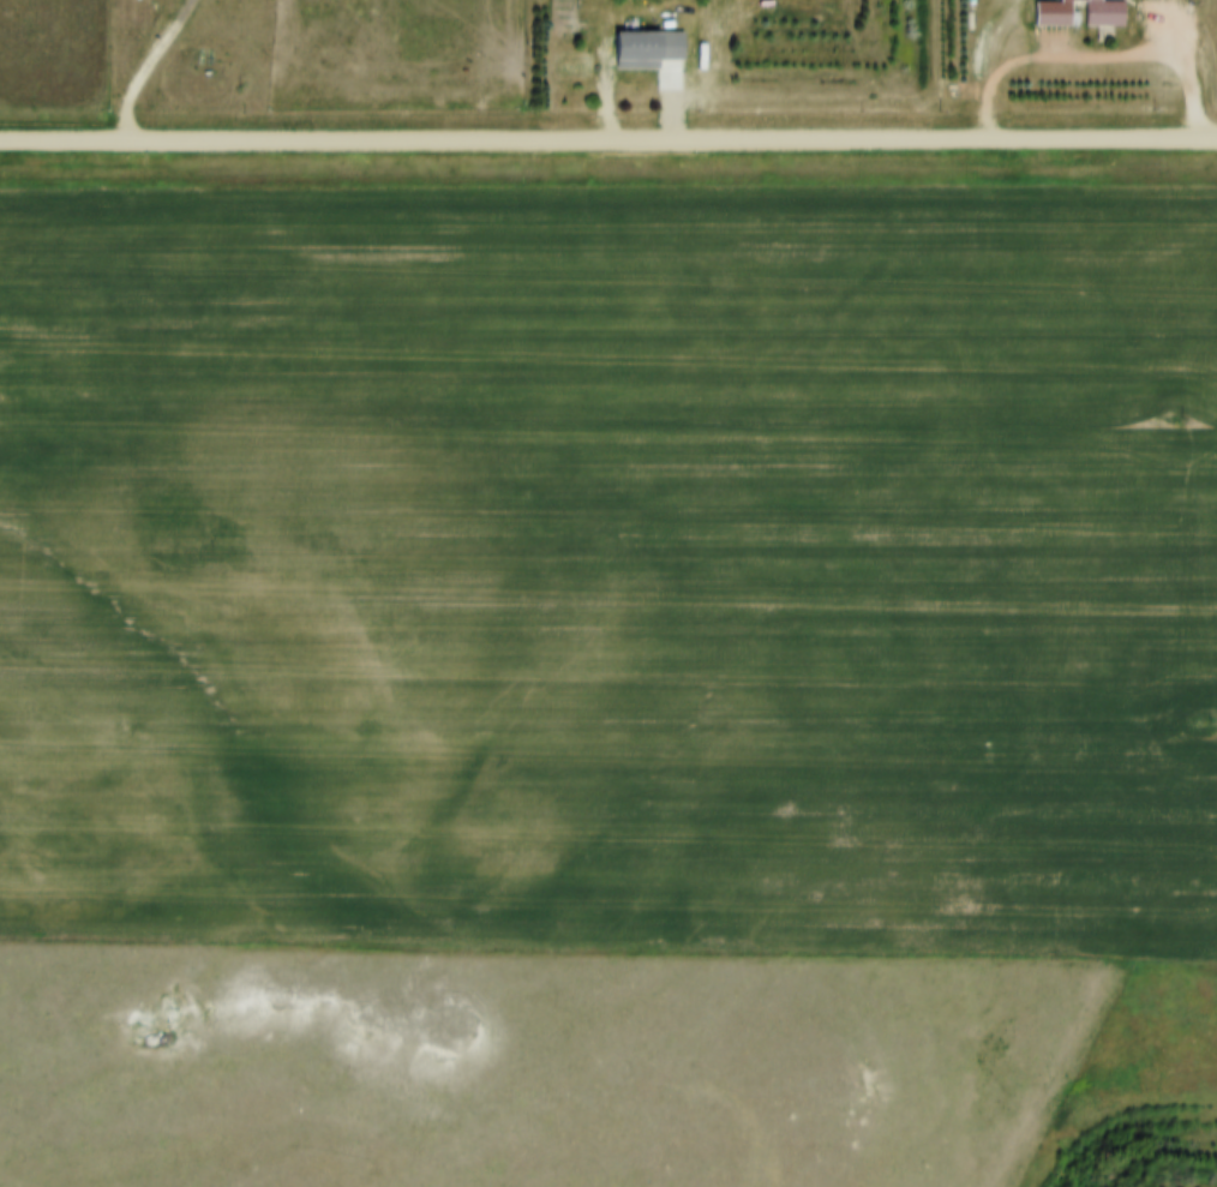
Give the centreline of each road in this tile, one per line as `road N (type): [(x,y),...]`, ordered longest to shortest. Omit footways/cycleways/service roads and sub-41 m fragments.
road 1 (residential): [(0,147),(1216,145)]

